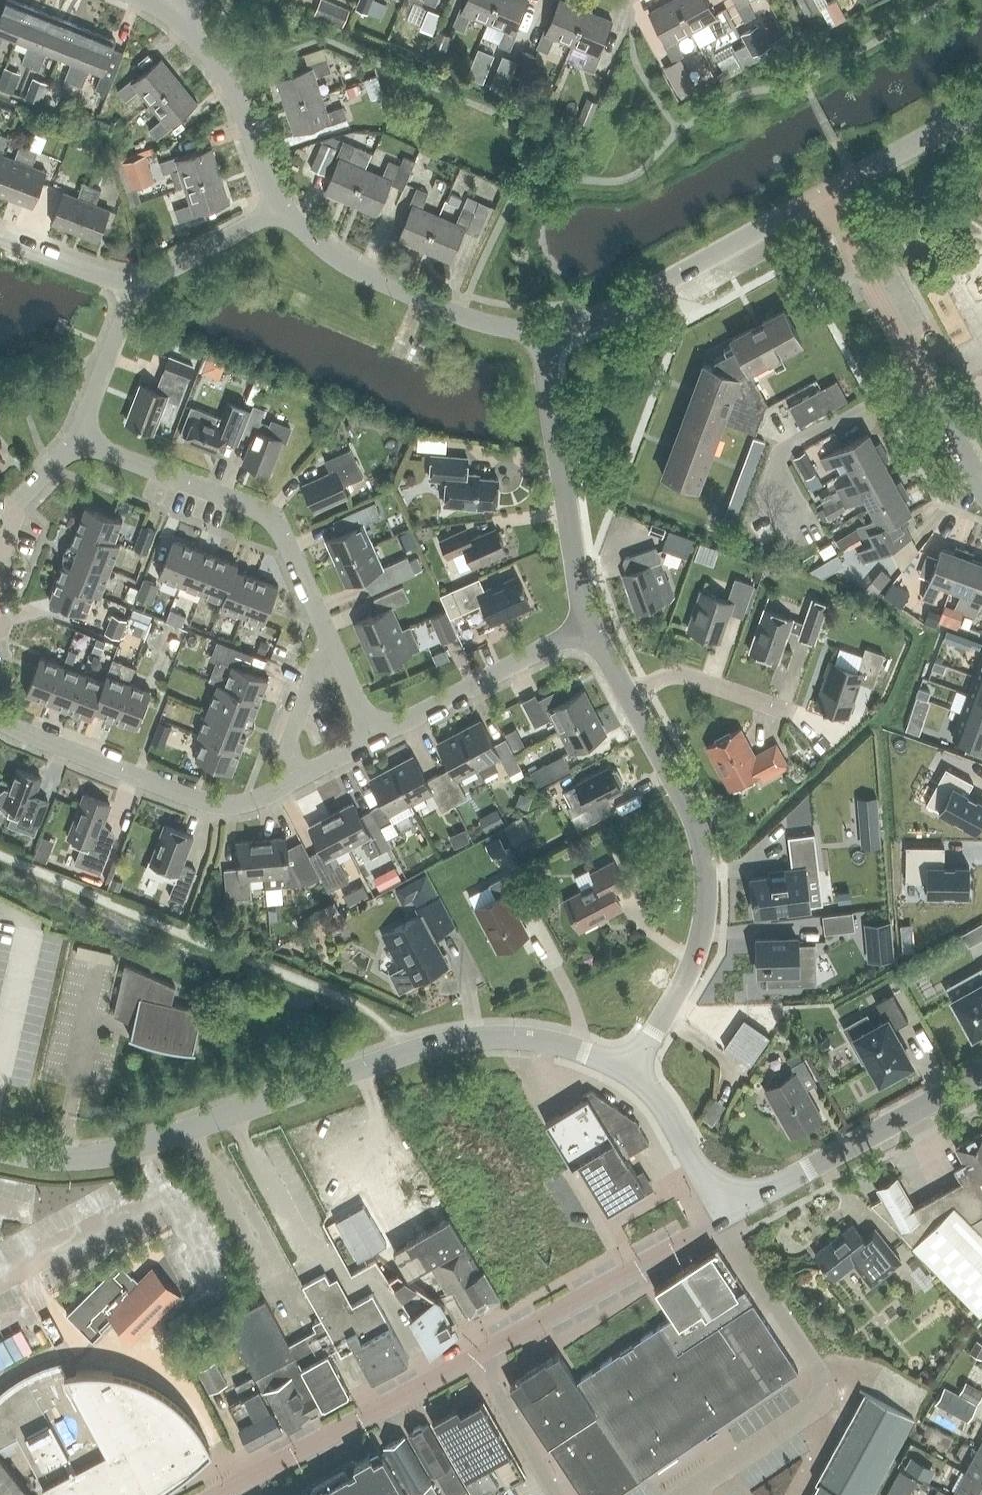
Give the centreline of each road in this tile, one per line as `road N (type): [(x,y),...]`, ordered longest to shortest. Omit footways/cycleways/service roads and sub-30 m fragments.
road 1 (tertiary): [(0,1151),(67,1160),(144,1148),(404,1056),(484,1037),(552,1041),(632,1073)]
road 2 (residential): [(217,1494),(683,1243)]
road 3 (residential): [(632,1073),(692,967),(704,914),(704,859),(681,793),(629,696)]
road 4 (residential): [(330,642),(274,517),(76,440)]
road 5 (residential): [(981,491),(815,195)]
road 6 (residential): [(302,778),(260,800),(220,807),(0,721)]
road 7 (residential): [(542,341),(647,293),(815,195)]
road 8 (residential): [(281,211),(353,268),(459,317),(542,341)]
road 9 (residential): [(587,630),(542,341)]
road 10 (tertiary): [(733,1195),(769,1193),(981,1076)]
road 11 (residential): [(587,630),(374,740)]
road 12 (residential): [(174,20),(226,77),(281,211)]
road 13 (residential): [(815,195),(981,106)]
road 14 (residential): [(281,211),(132,290)]
road 15 (residential): [(787,713),(686,677),(629,696)]
road 16 (tertiary): [(632,1073),(716,1190),(733,1195)]
road 17 (residential): [(76,440),(132,290)]
road 18 (residential): [(330,642),(287,749),(302,778)]
road 19 (residential): [(132,290),(0,237)]
road 20 (residential): [(0,545),(20,500),(76,440)]

